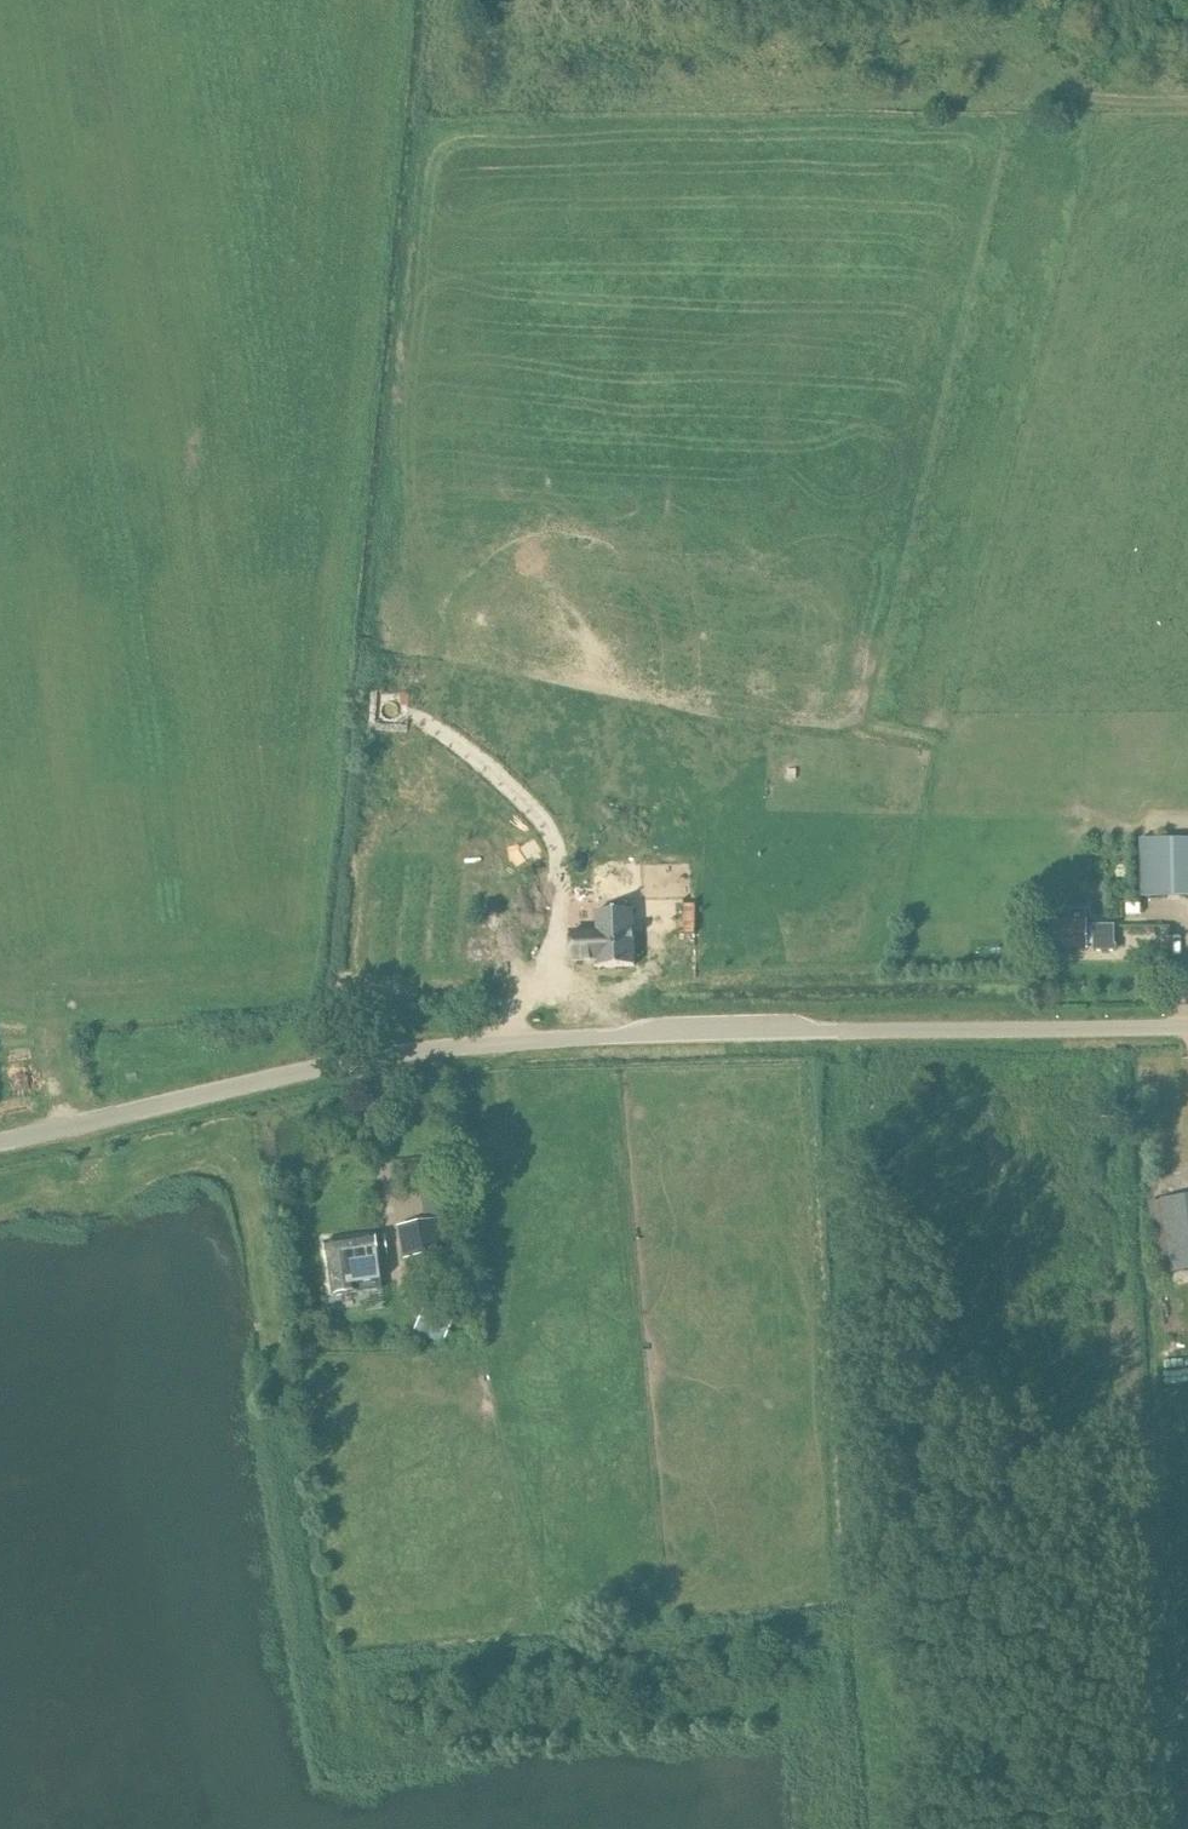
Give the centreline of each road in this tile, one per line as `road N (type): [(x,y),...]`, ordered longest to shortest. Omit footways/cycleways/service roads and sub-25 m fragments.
road 1 (unclassified): [(1187,1019),(426,1048),(0,1142)]

